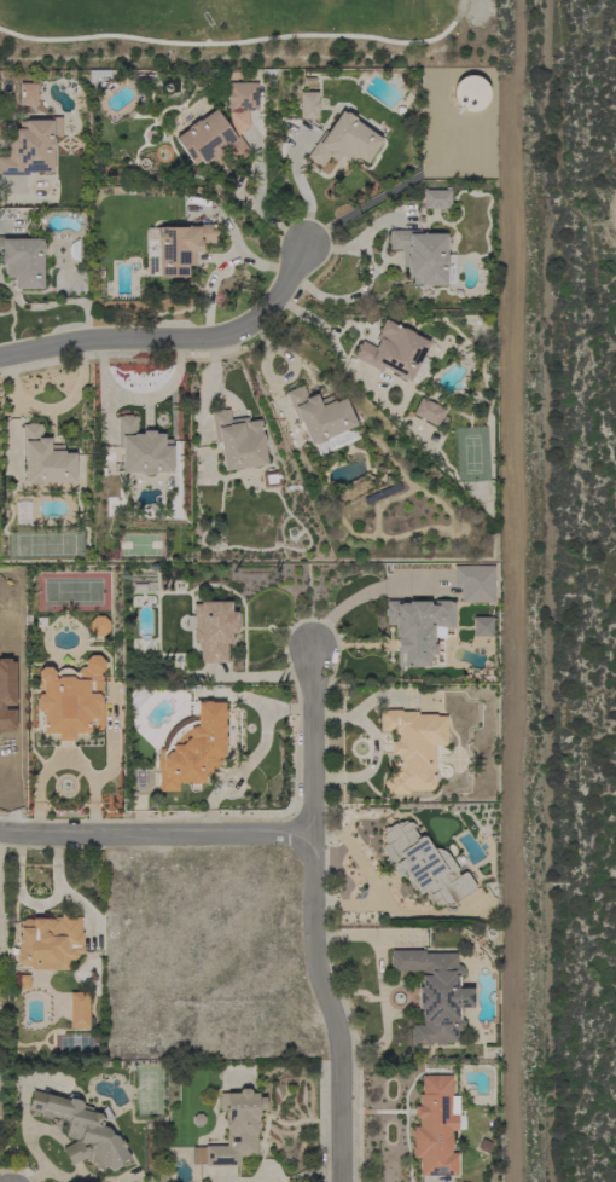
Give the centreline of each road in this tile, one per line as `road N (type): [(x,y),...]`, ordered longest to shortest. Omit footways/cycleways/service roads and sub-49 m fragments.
road 1 (residential): [(343,1181),(343,1037),(312,977),(306,653)]
road 2 (residential): [(0,358),(80,341),(211,340),(280,302),(307,253)]
road 3 (residential): [(307,833),(0,833)]

